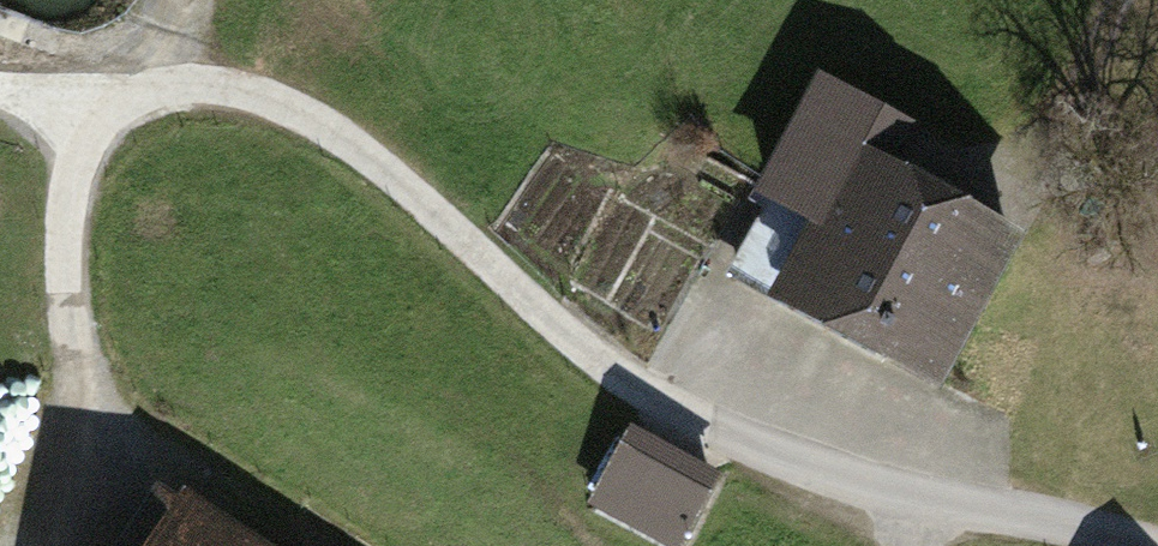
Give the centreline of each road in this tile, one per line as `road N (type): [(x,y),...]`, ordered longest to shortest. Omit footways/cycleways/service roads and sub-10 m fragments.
road 1 (track): [(1157,545),(667,419),(312,122),(174,88),(130,113)]
road 2 (track): [(130,113),(79,190),(87,545)]
road 3 (track): [(0,87),(130,113)]

